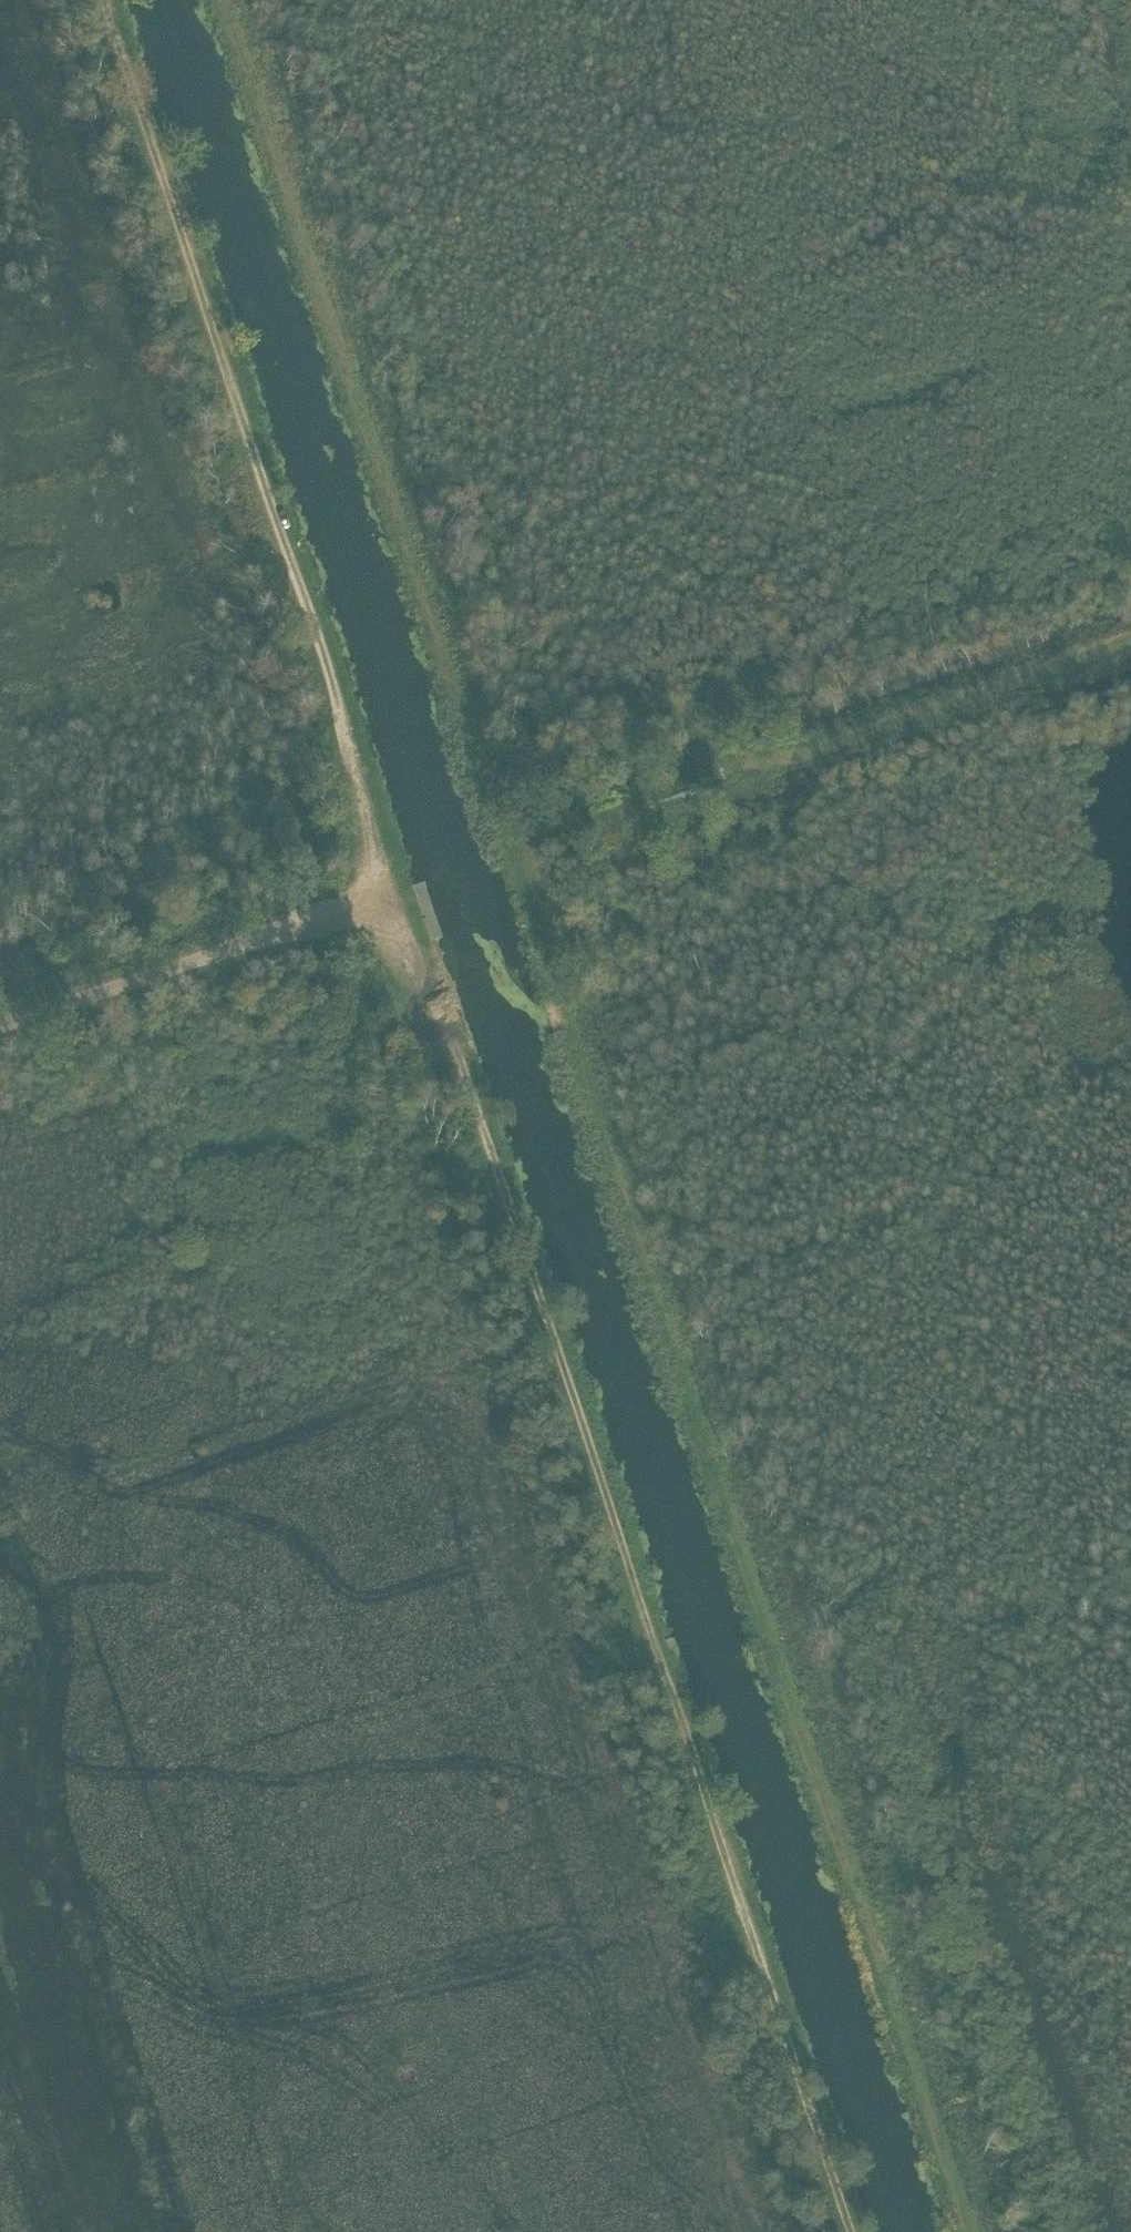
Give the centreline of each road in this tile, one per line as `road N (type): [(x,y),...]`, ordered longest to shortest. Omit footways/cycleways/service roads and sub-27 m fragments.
road 1 (track): [(853,2231),(407,892)]
road 2 (track): [(407,892),(194,220),(171,113),(127,0)]
road 3 (track): [(0,1027),(407,892)]

